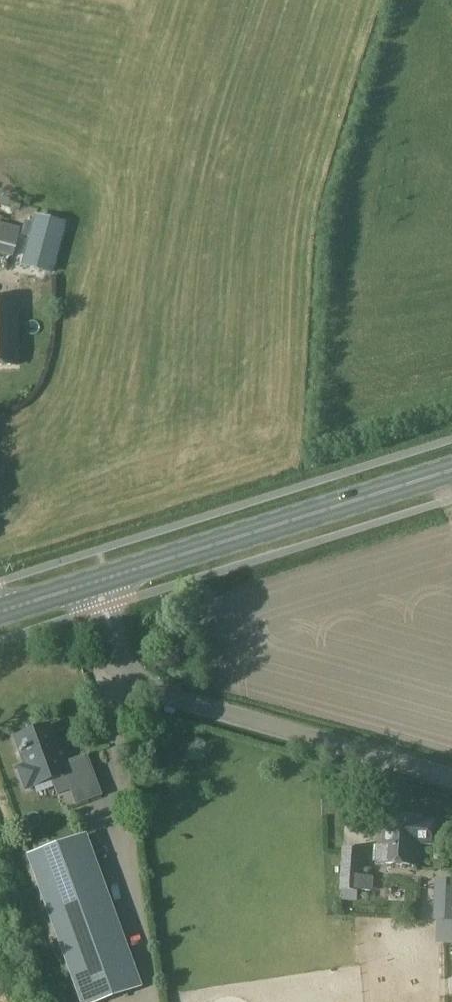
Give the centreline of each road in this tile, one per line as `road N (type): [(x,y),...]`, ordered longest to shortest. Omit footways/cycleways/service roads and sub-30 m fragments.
road 1 (unclassified): [(451,780),(149,689),(122,663),(90,580)]
road 2 (primary): [(90,580),(451,469)]

